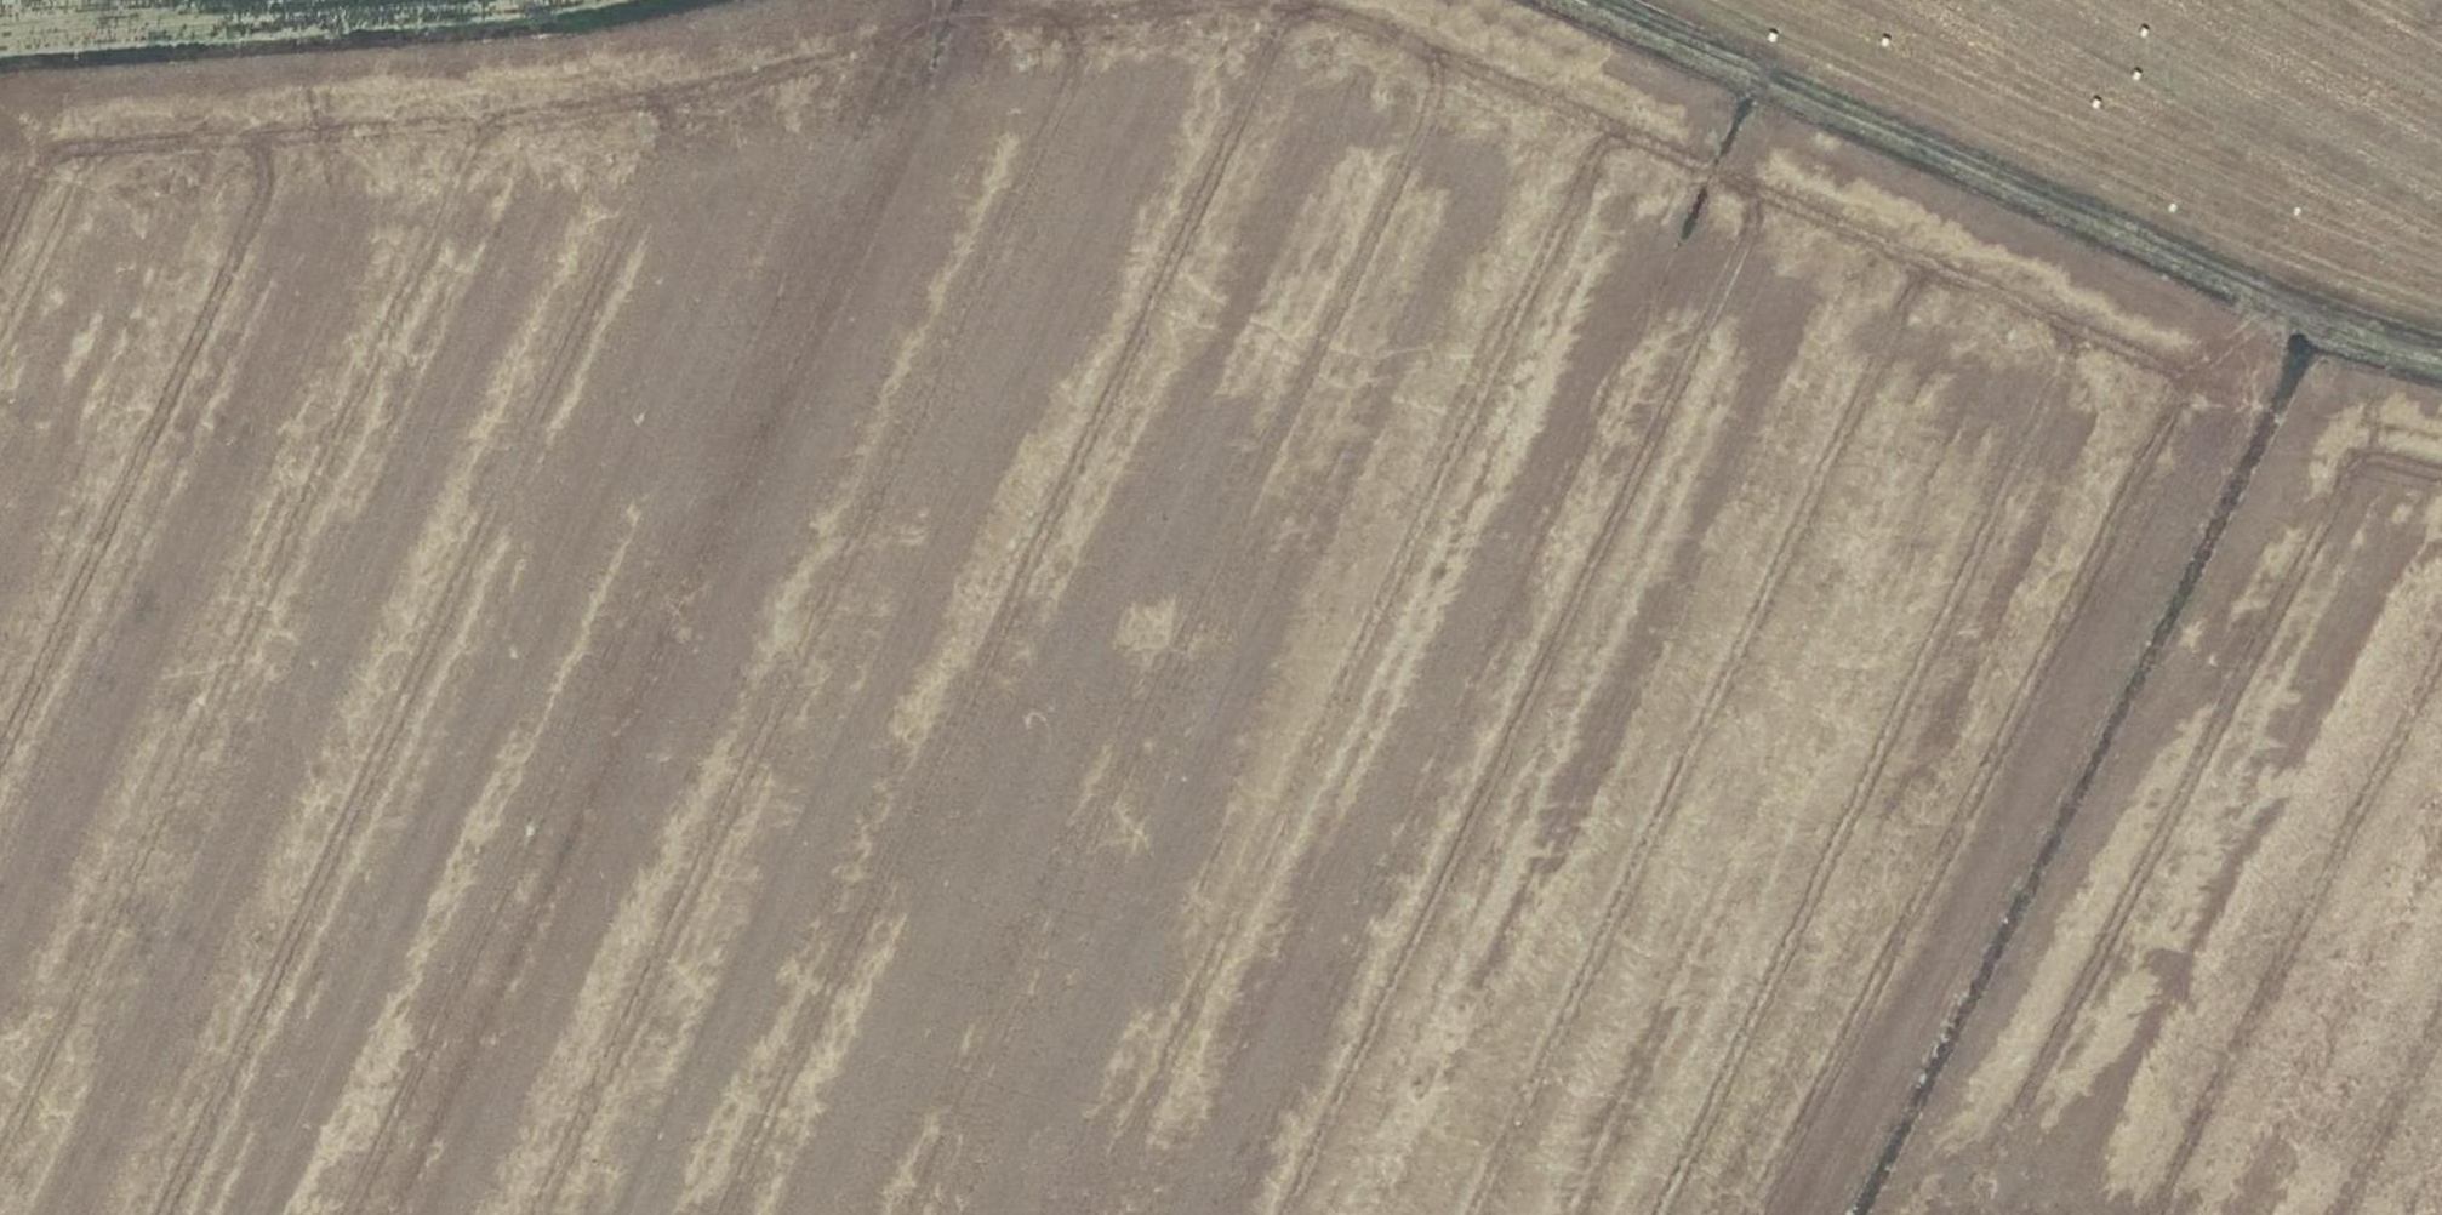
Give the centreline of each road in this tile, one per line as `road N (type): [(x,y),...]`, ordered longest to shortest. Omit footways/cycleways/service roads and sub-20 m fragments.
road 1 (track): [(1609,0),(2278,288),(2441,338)]

